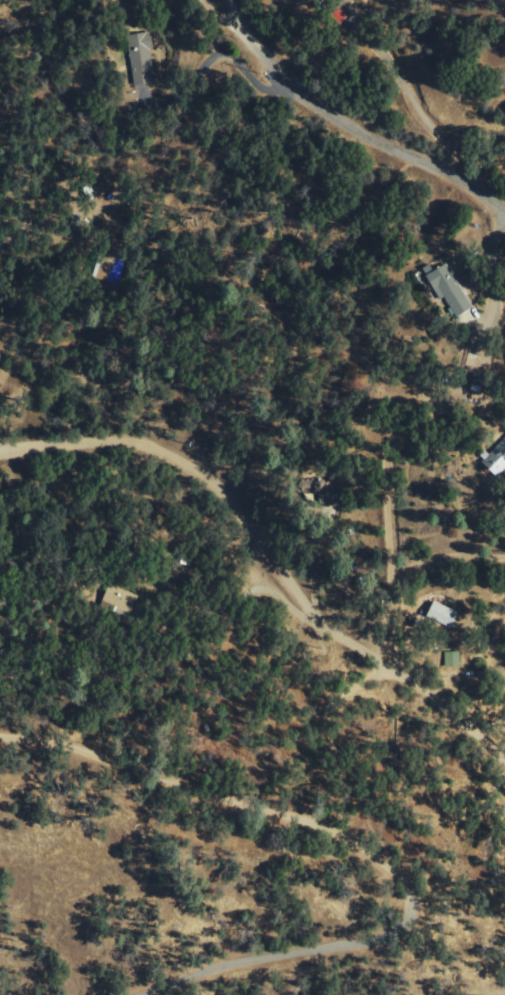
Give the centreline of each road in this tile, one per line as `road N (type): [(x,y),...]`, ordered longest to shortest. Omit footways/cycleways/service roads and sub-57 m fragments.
road 1 (residential): [(0,452),(94,450),(167,459),(242,512),(314,629)]
road 2 (residential): [(504,204),(305,96),(248,33),(231,0)]
road 3 (residential): [(314,629),(504,761)]

